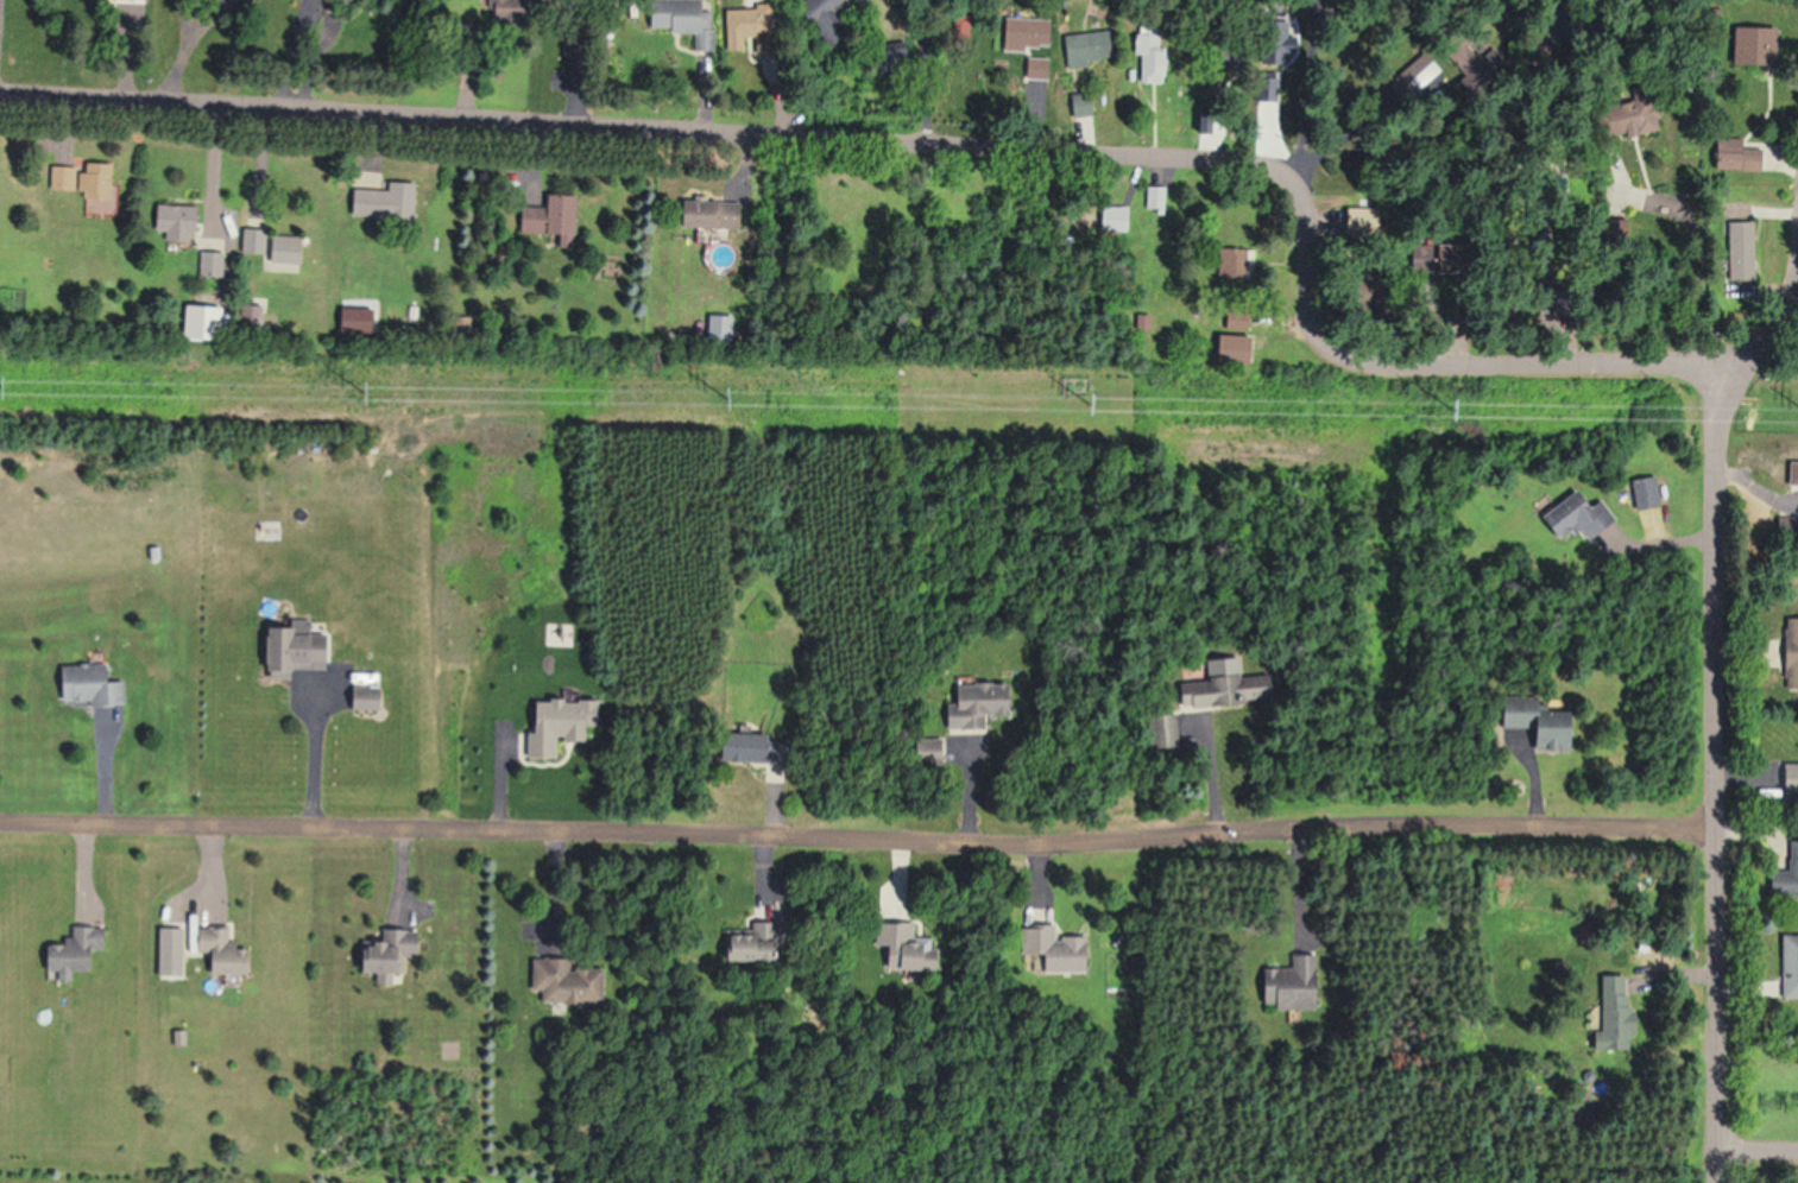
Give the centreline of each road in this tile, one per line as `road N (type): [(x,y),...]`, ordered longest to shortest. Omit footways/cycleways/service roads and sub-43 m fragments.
road 1 (residential): [(0,94),(1253,166),(1297,184),(1312,229),(1333,365),(1407,353),(1685,361),(1755,337),(1788,298),(1797,265)]
road 2 (residential): [(0,830),(1087,847),(1297,831),(1720,835)]
road 3 (residential): [(1717,354),(1720,1182)]

